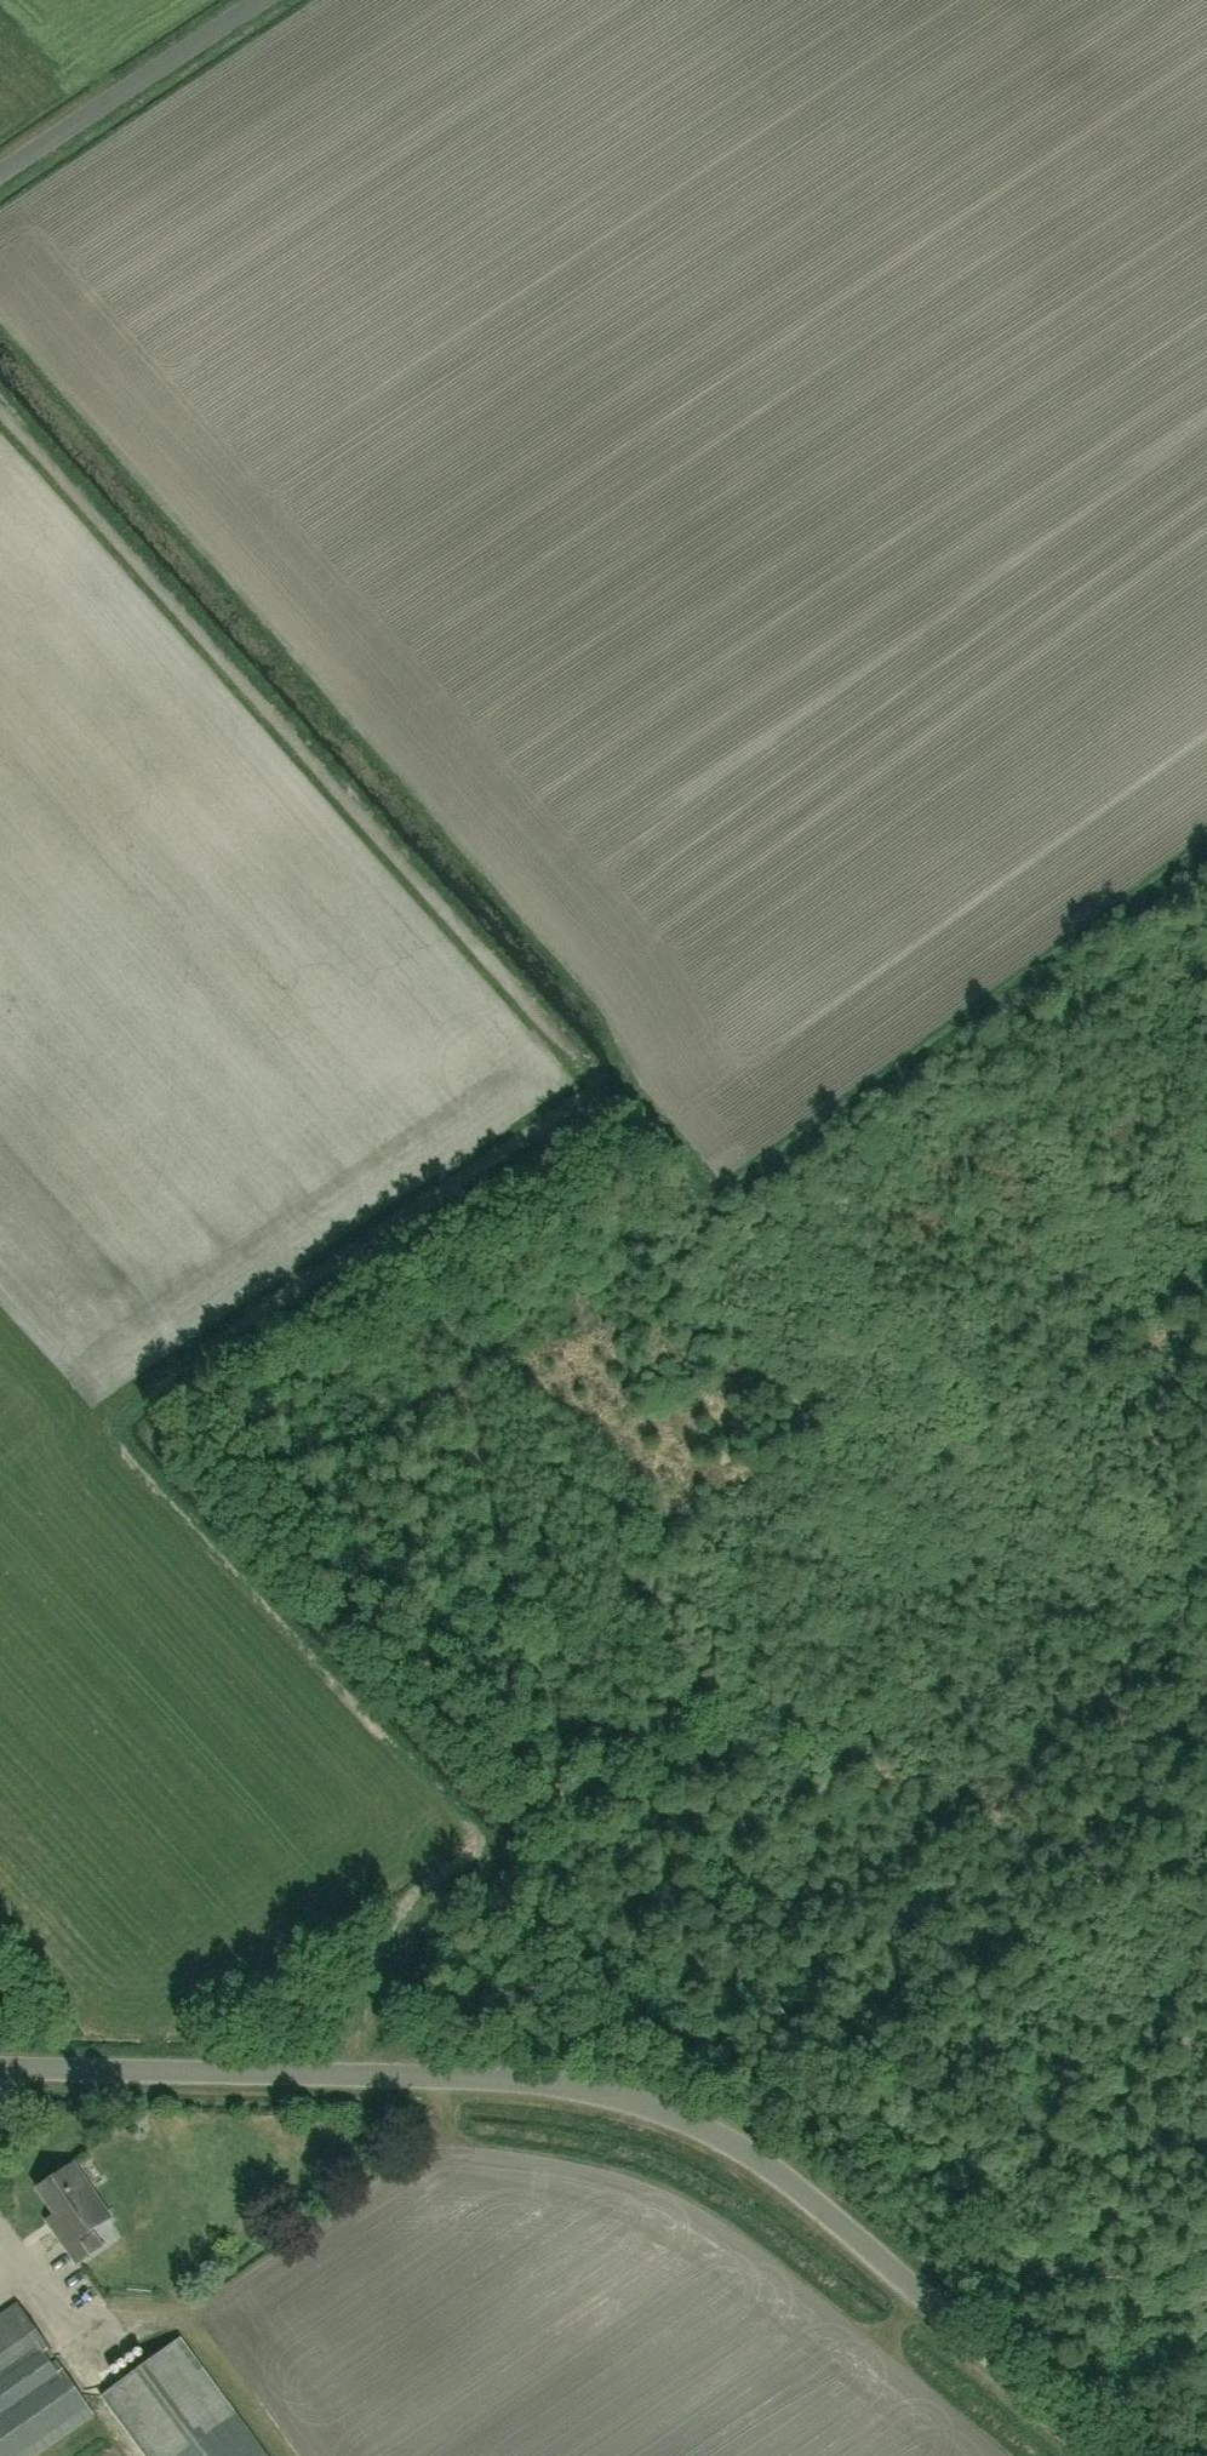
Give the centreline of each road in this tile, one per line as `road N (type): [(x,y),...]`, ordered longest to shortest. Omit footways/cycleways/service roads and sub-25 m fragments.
road 1 (unclassified): [(1111,2455),(804,2196),(743,2150),(671,2114),(595,2090),(478,2077),(0,2068)]
road 2 (unclassified): [(0,175),(263,0)]

